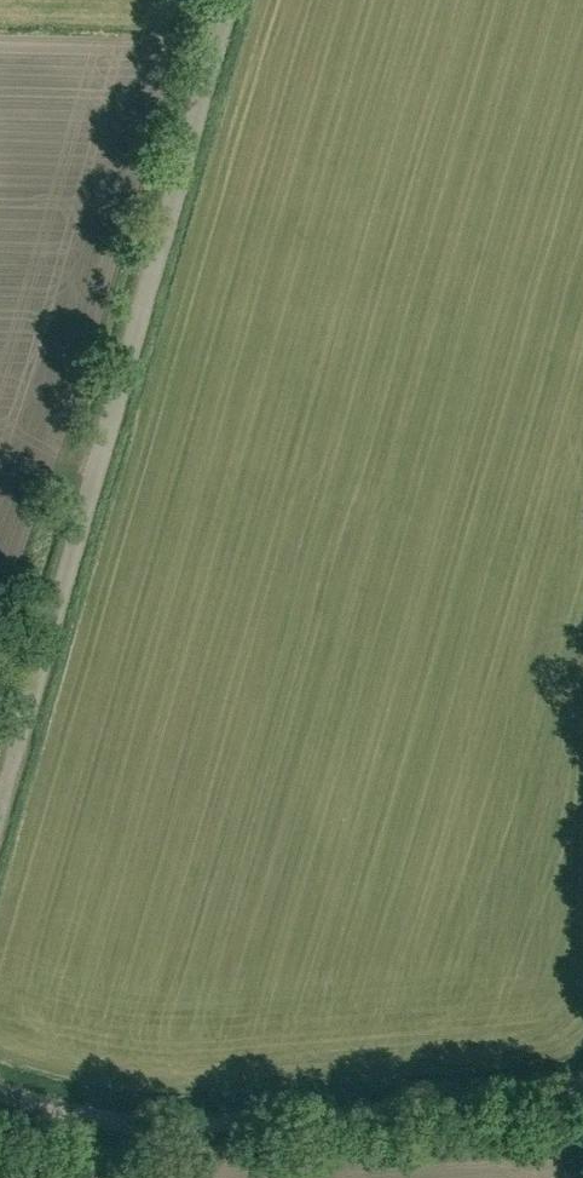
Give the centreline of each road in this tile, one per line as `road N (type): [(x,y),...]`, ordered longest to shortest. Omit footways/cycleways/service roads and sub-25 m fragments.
road 1 (unclassified): [(0,804),(228,0)]
road 2 (unclassified): [(0,1095),(152,1127),(582,1088)]

